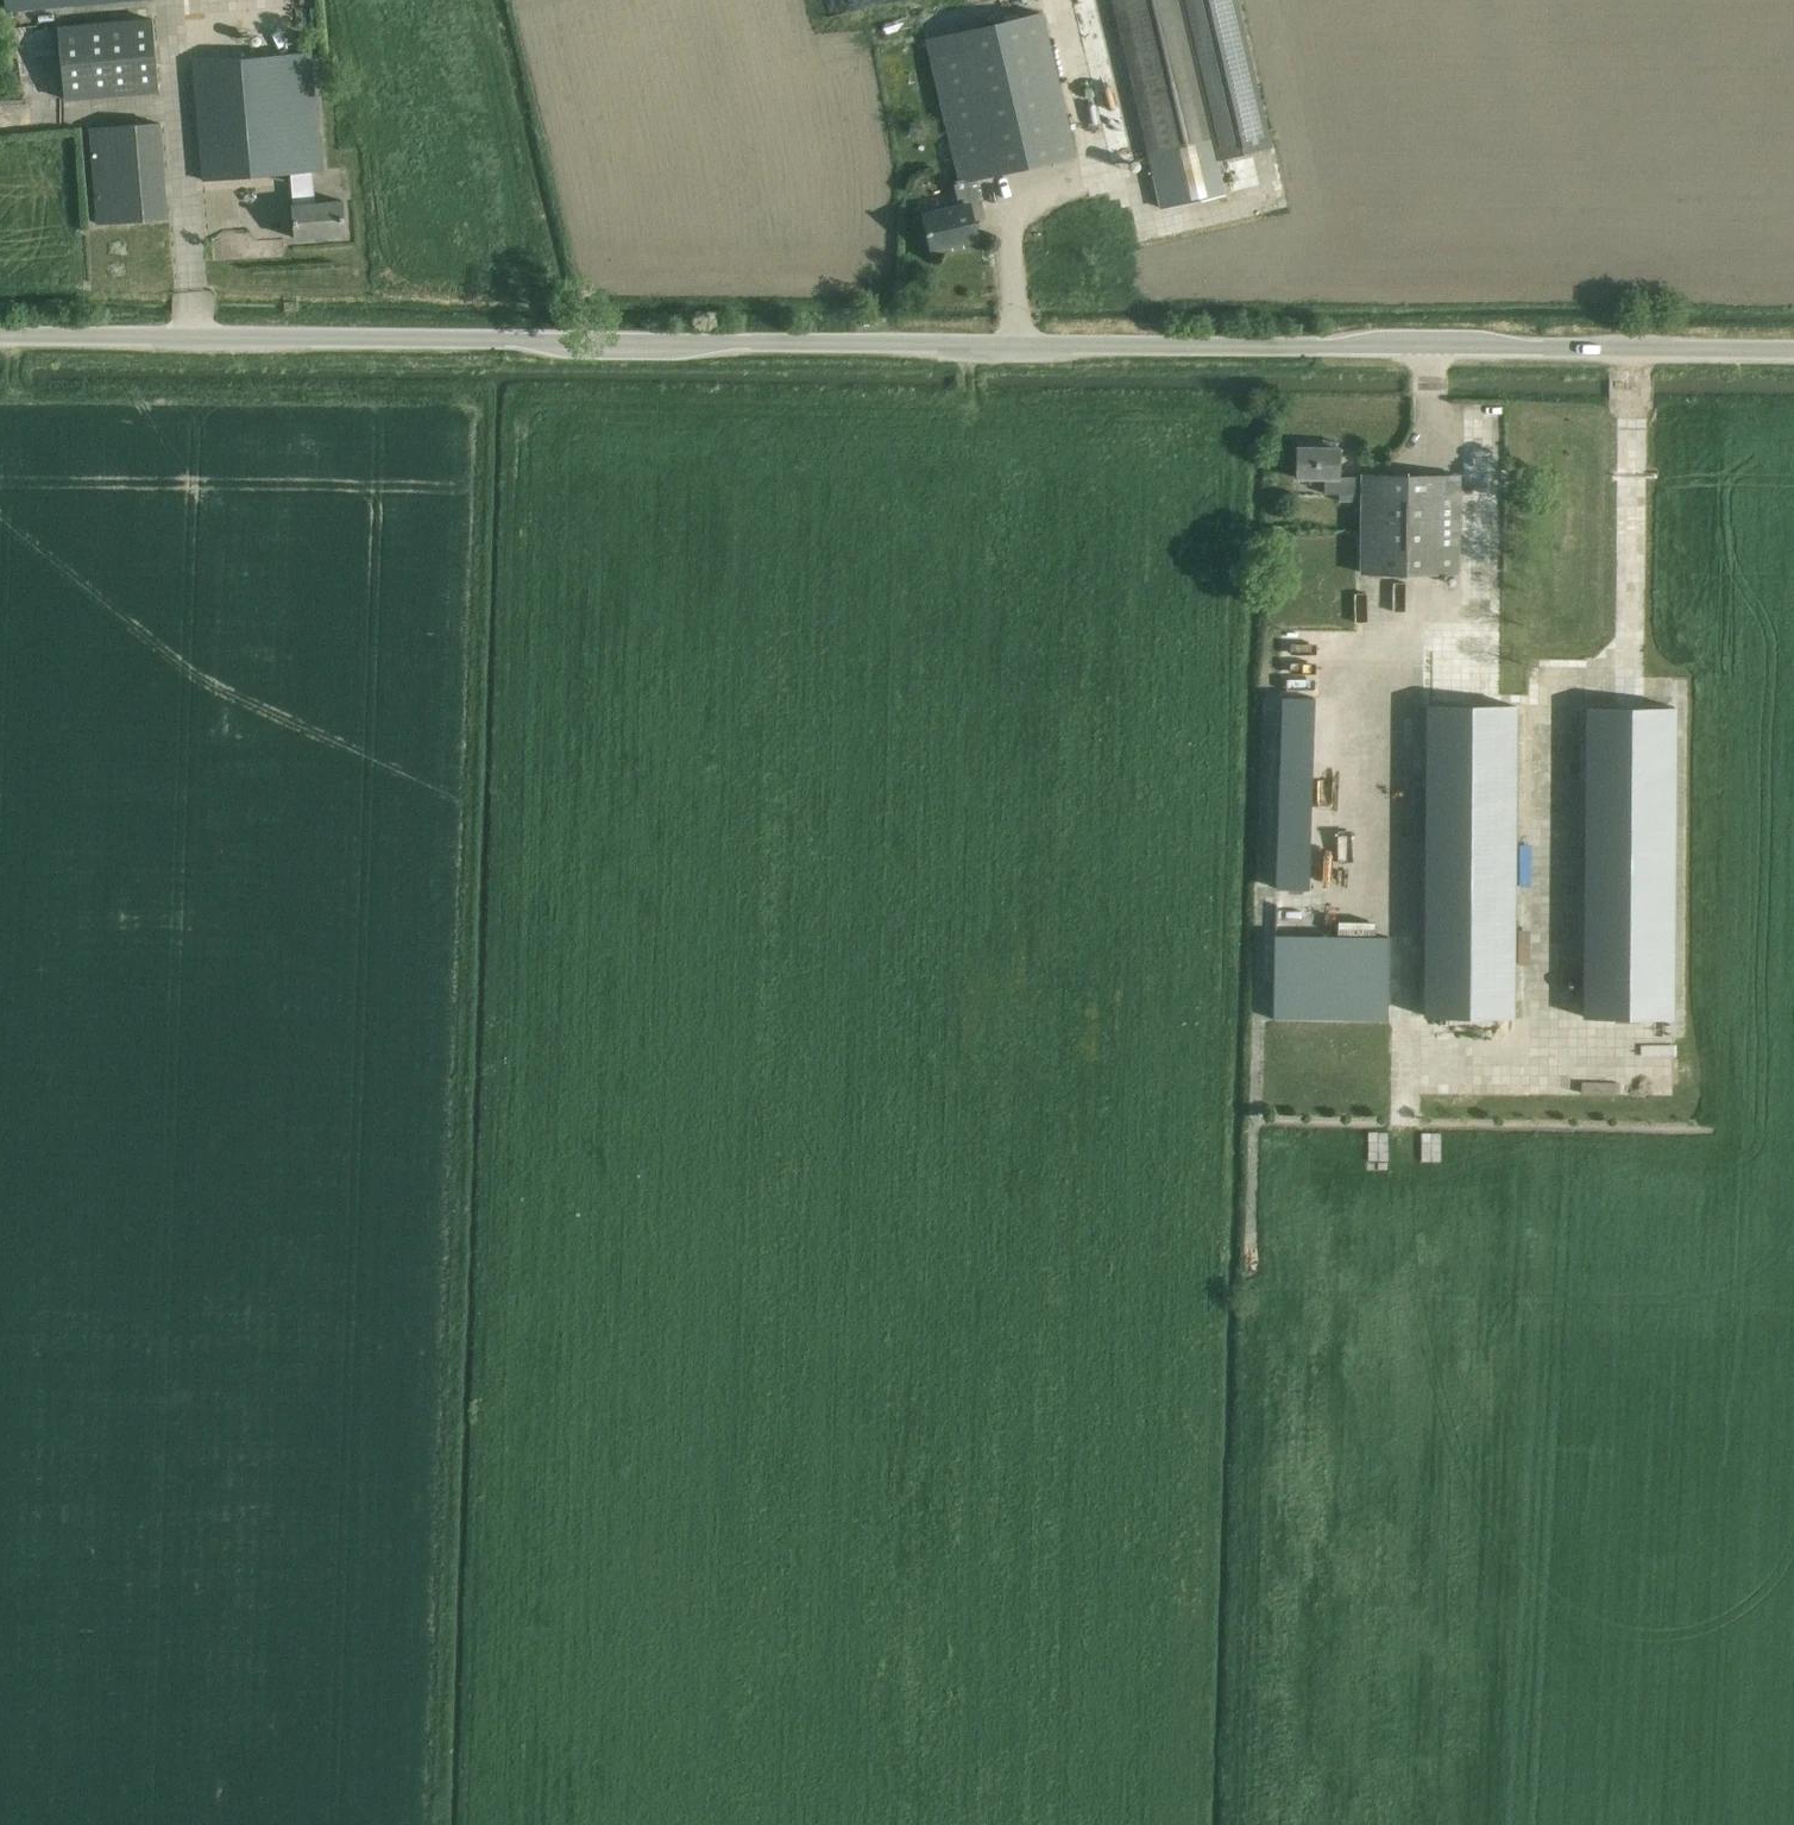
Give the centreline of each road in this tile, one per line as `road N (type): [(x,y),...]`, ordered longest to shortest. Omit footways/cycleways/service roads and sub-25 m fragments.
road 1 (unclassified): [(1793,352),(0,332)]

